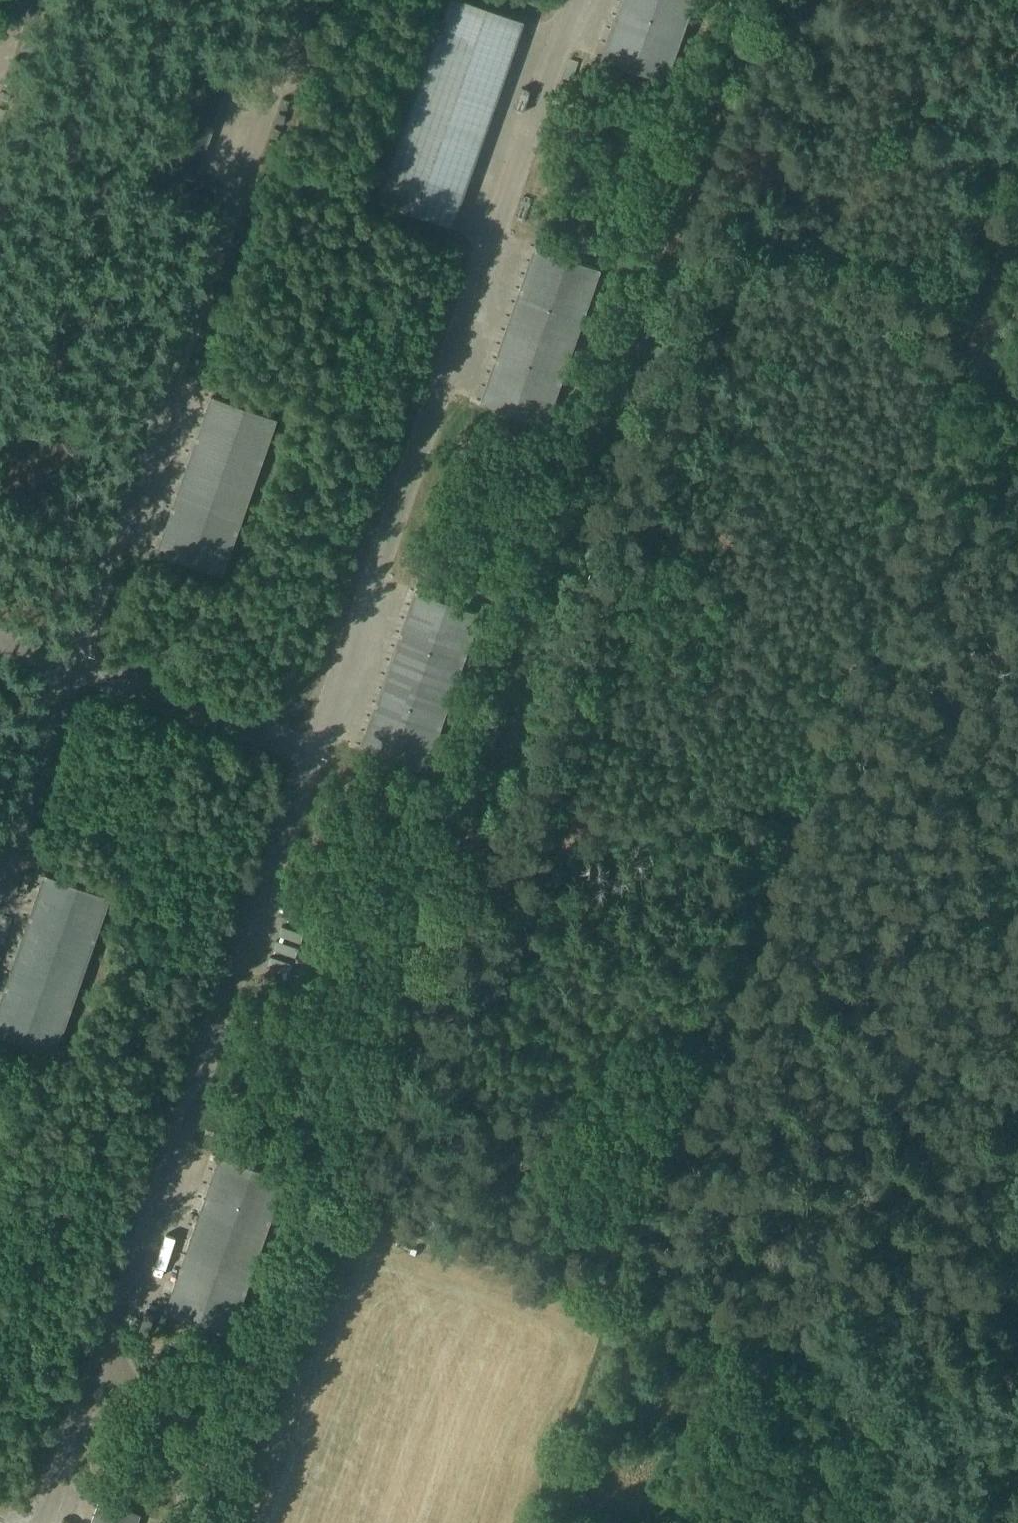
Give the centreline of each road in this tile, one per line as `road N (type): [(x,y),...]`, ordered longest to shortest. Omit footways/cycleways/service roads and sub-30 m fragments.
road 1 (track): [(1017,201),(981,304),(1017,339)]

